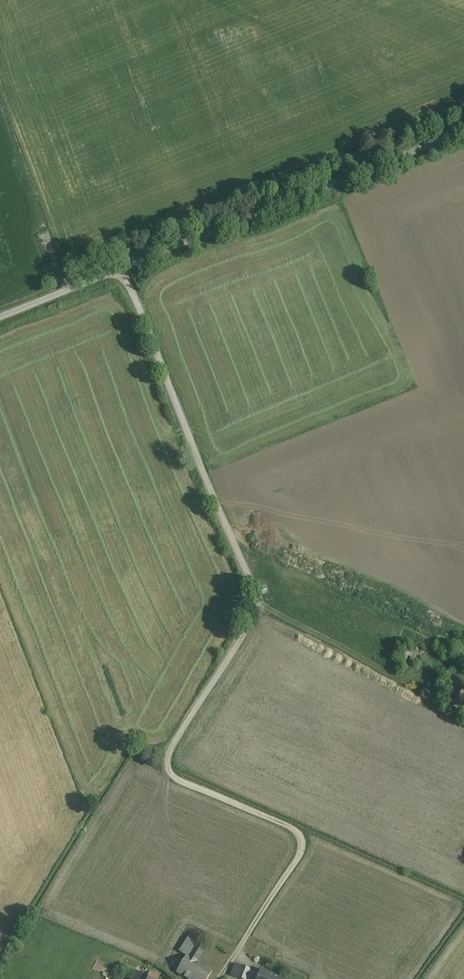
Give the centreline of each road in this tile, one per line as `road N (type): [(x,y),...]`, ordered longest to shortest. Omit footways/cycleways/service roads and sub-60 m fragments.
road 1 (track): [(220,978),(301,853),(301,836),(292,824),(177,778),(168,766),(259,602),(122,267)]
road 2 (unclassified): [(463,130),(0,317)]
road 3 (track): [(259,602),(394,674),(428,675)]

